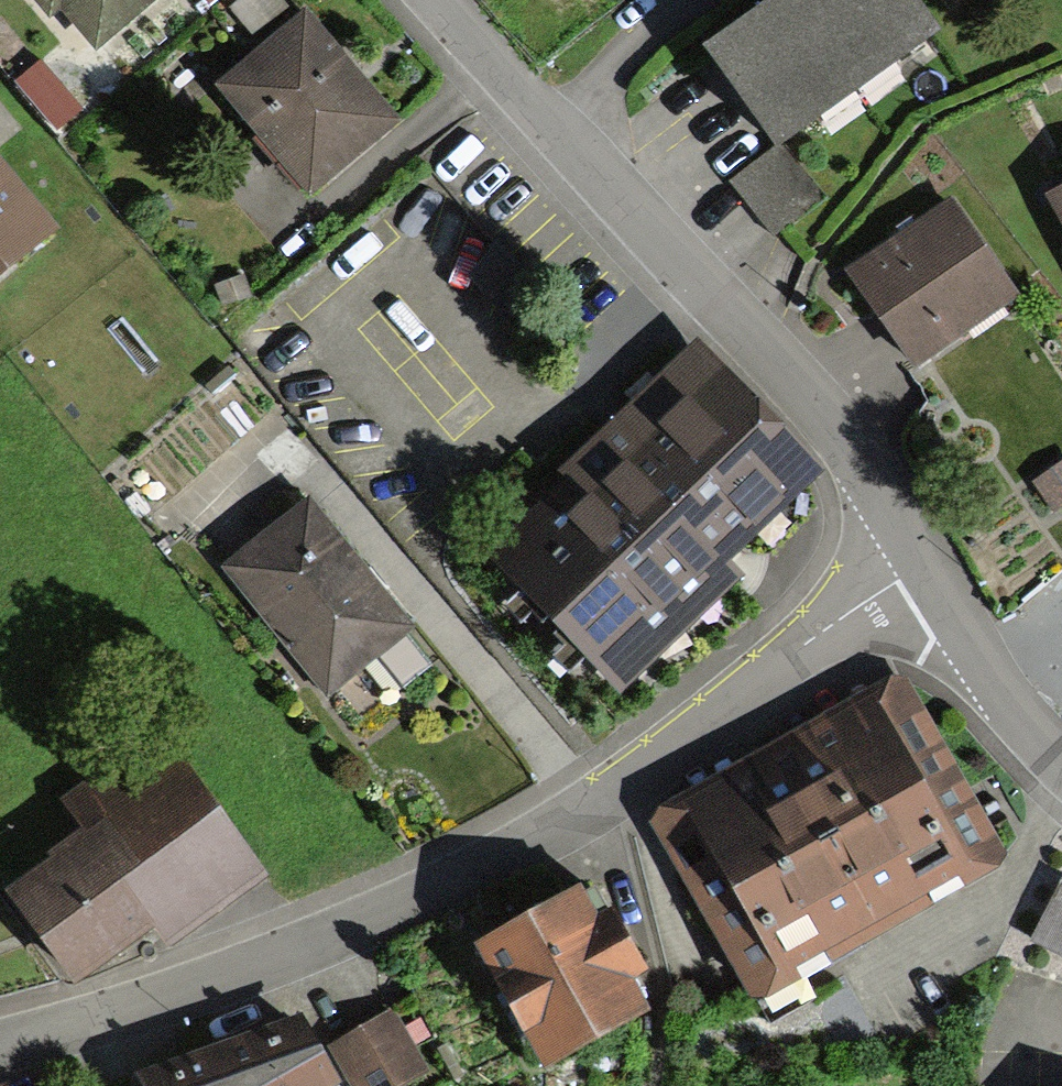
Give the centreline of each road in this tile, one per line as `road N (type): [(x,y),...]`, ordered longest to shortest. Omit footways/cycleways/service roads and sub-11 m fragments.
road 1 (residential): [(0,1052),(322,941),(469,878),(607,798),(927,564)]
road 2 (residential): [(443,0),(850,446),(927,564)]
road 3 (residential): [(927,564),(1061,770)]

